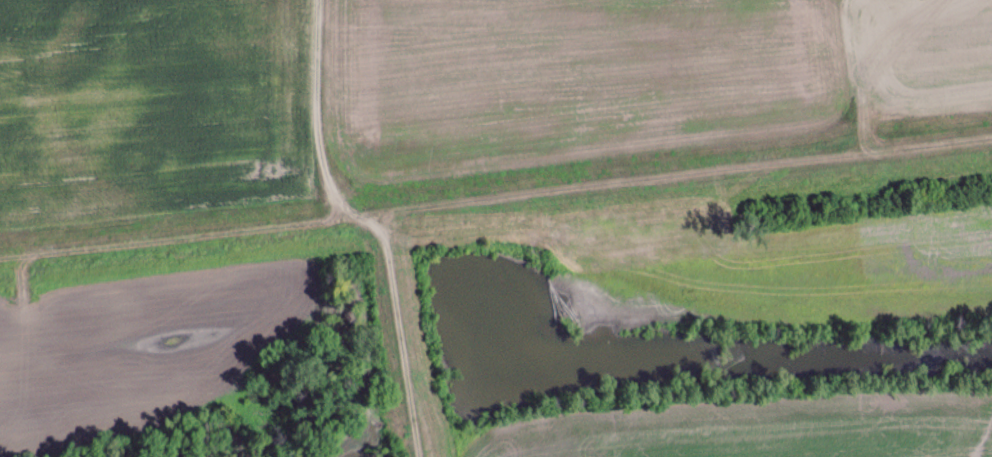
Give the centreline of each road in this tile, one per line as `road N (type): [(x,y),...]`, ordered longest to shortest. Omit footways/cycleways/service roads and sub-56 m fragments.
road 1 (track): [(991,142),(458,198),(0,258)]
road 2 (track): [(415,456),(373,212)]
road 3 (residential): [(321,0),(323,178),(328,205),(348,216)]

